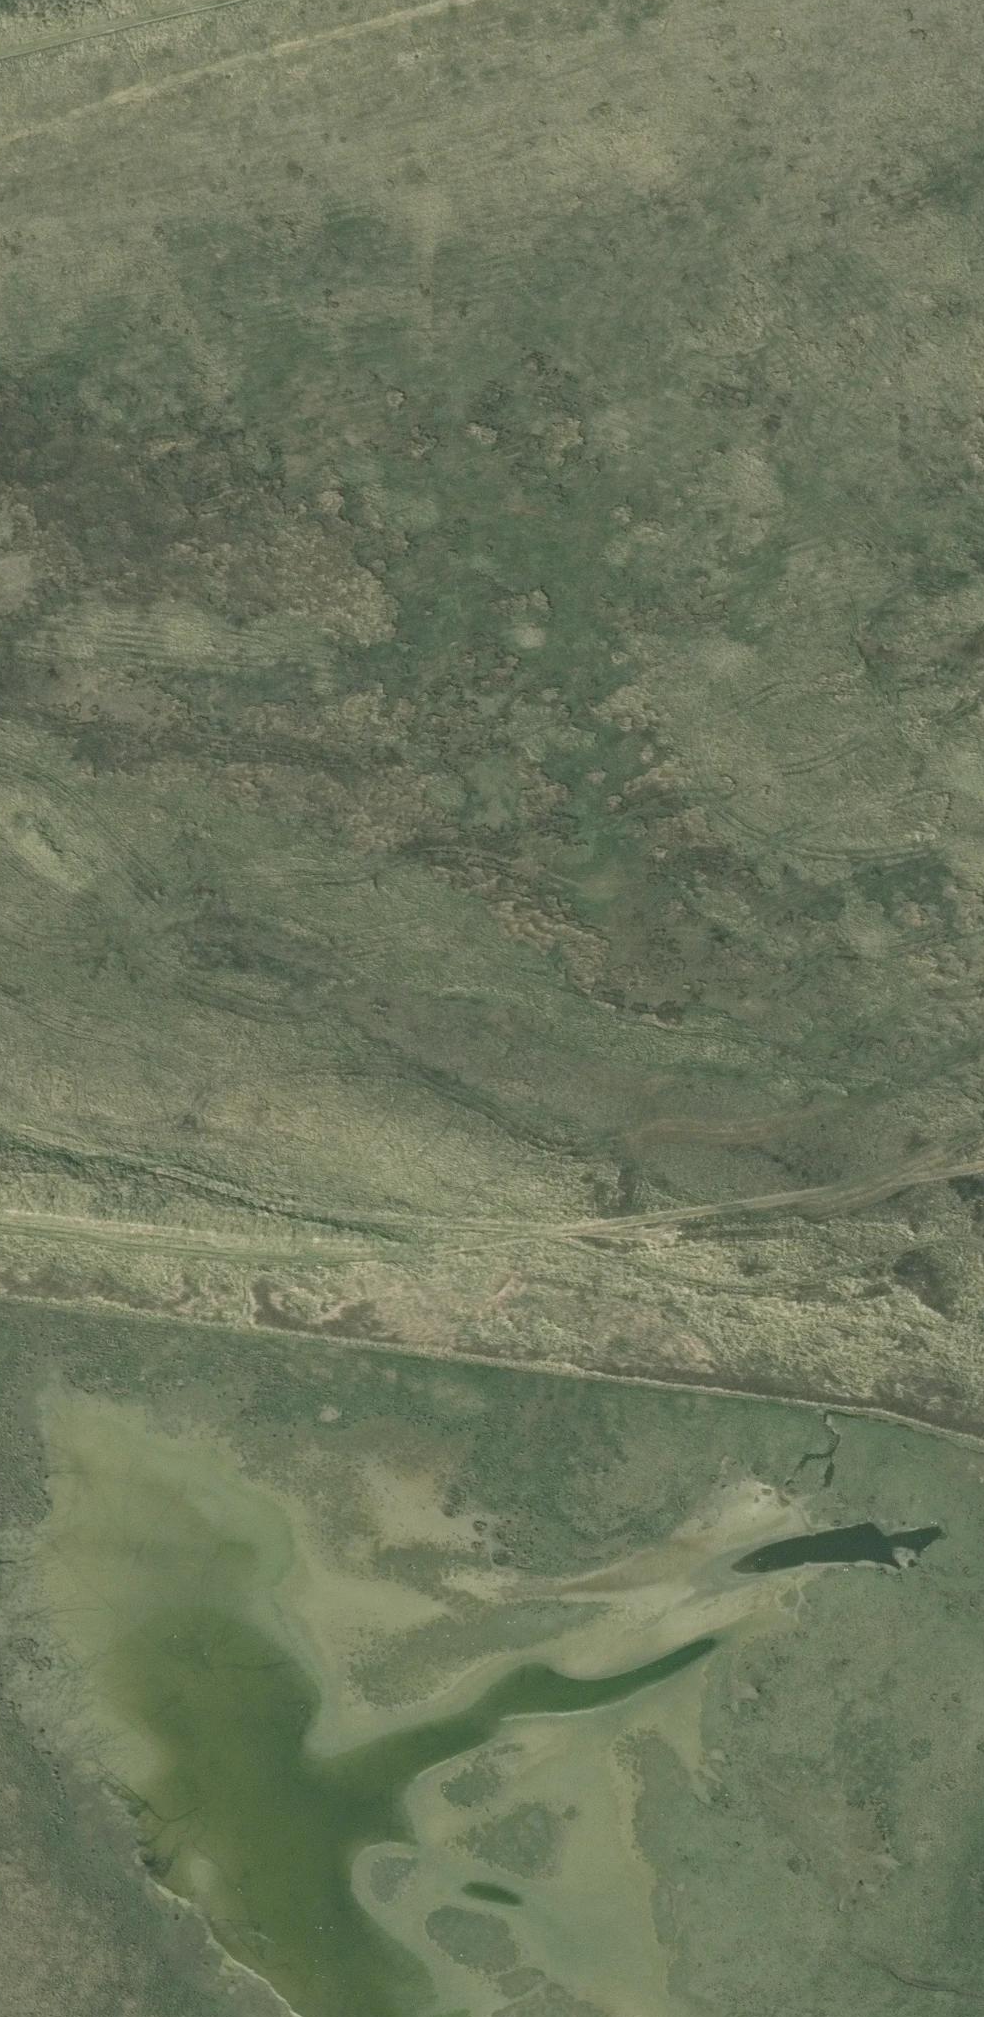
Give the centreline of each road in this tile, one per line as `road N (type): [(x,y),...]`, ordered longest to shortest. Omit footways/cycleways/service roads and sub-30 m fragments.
road 1 (track): [(0,54),(214,0)]

